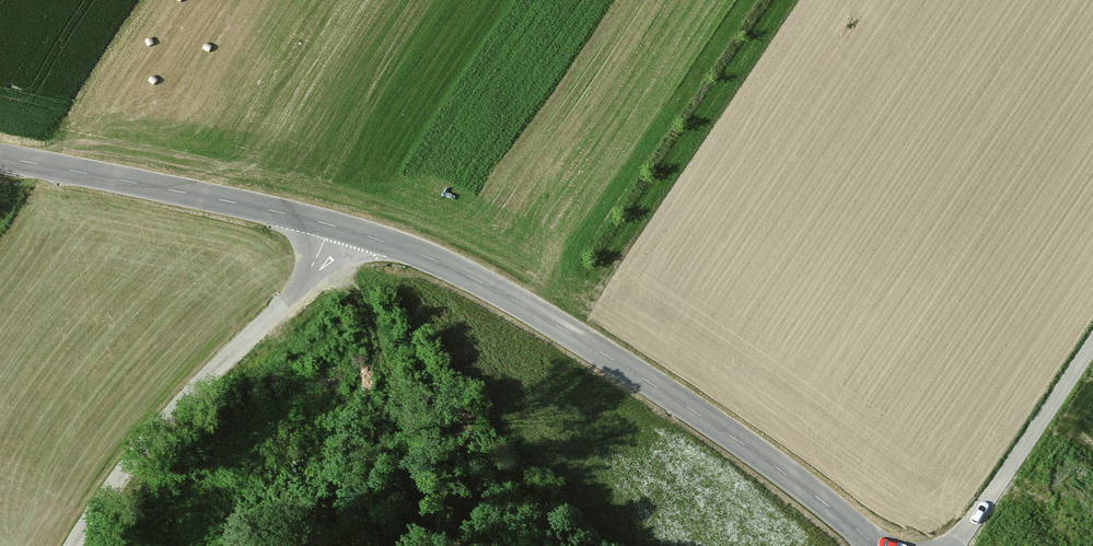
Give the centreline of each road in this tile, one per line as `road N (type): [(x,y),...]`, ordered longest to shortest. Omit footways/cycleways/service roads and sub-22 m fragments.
road 1 (tertiary): [(390,242),(558,325),(798,482),(875,545)]
road 2 (unclassified): [(102,545),(266,347),(390,242)]
road 3 (tertiary): [(0,157),(332,223),(390,242)]
road 4 (unclassified): [(948,545),(1092,337)]

